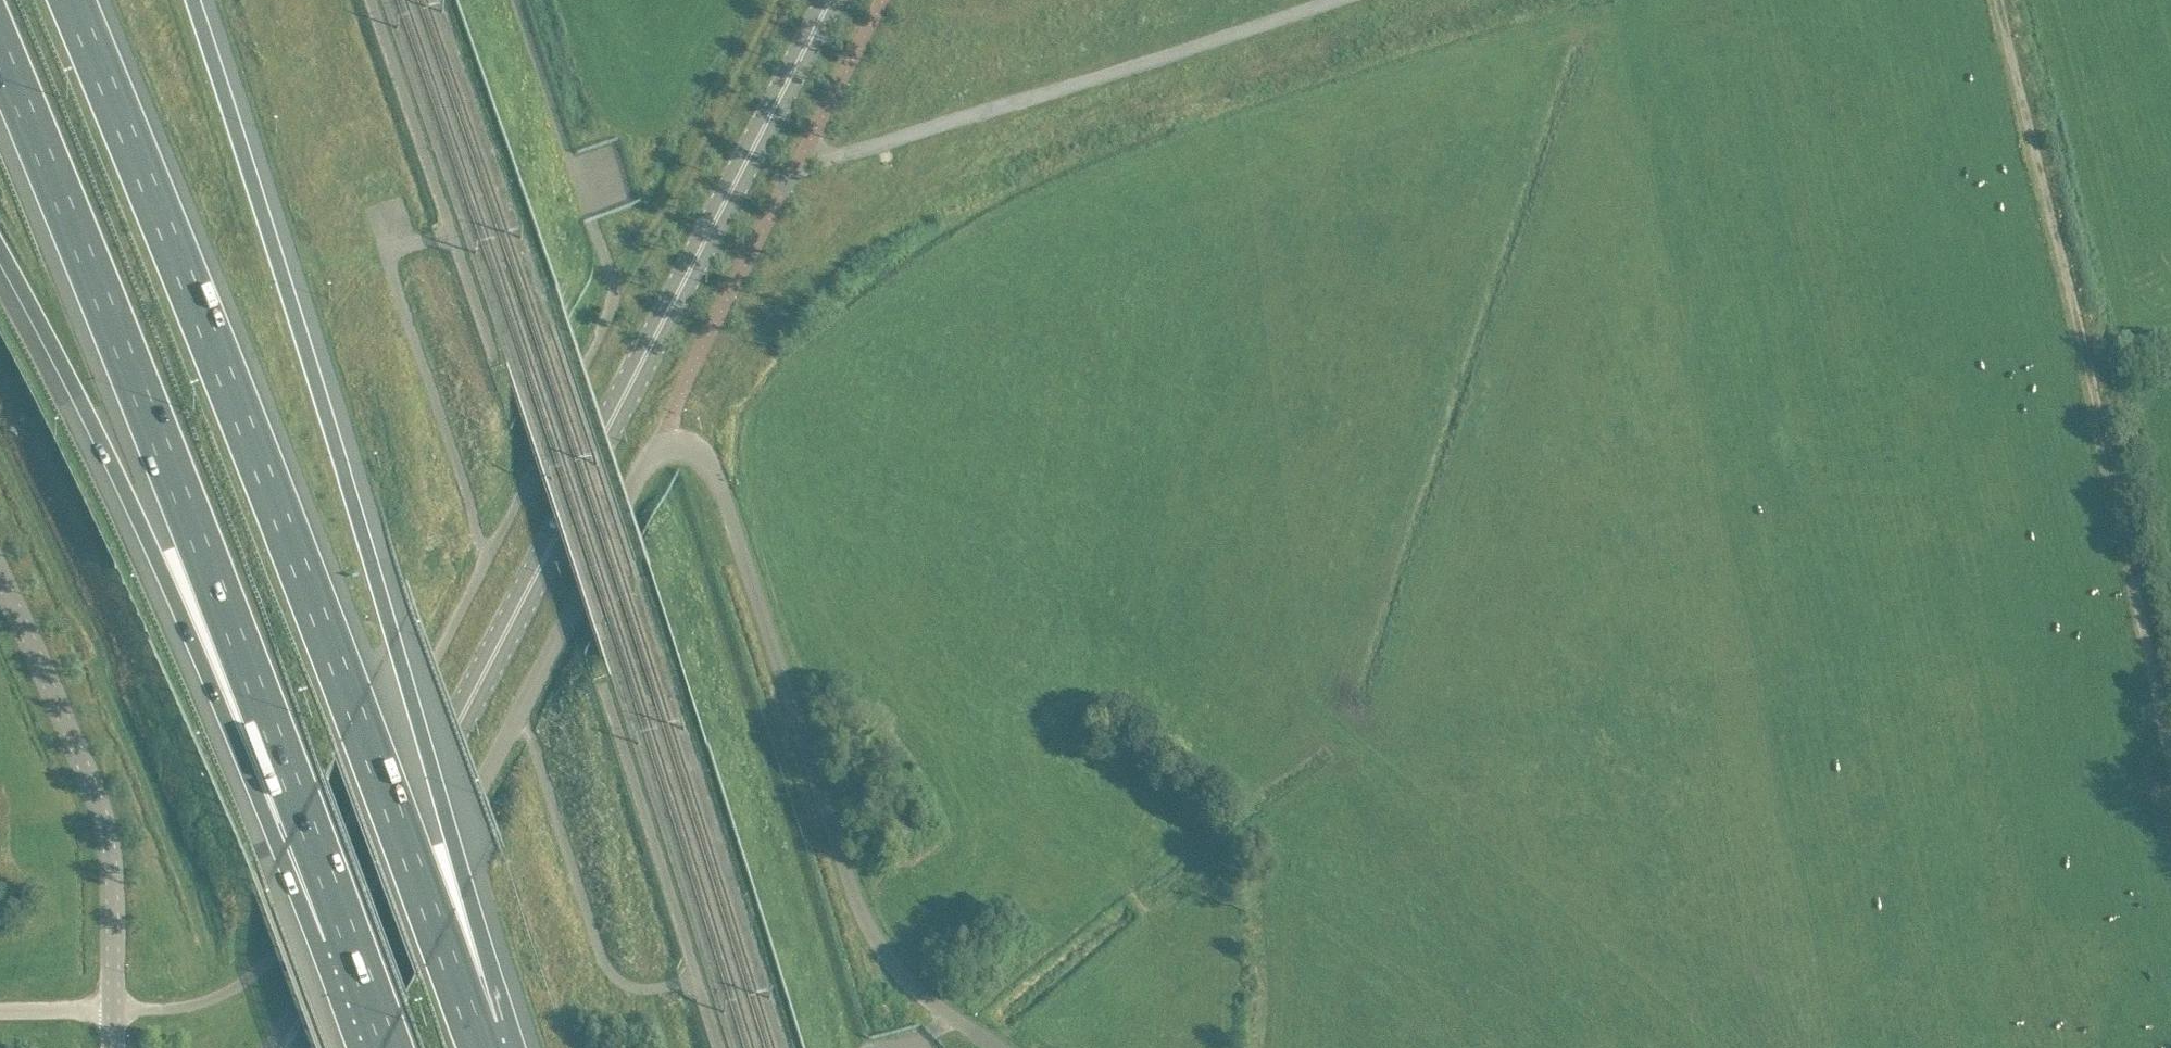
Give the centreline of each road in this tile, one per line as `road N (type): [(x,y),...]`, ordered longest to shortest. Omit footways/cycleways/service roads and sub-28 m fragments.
road 1 (primary): [(287,1047),(833,0)]
road 2 (motorway): [(477,1032),(63,0)]
road 3 (motorway): [(477,1032),(468,891),(191,0)]
road 4 (motorway): [(0,62),(303,817),(345,941)]
road 5 (track): [(2170,768),(1996,0)]
road 6 (motorway): [(0,250),(155,554),(283,856),(345,941)]
road 7 (unclassified): [(1001,1047),(924,993),(881,946),(847,878),(721,484),(695,445),(670,440),(656,447)]
road 8 (unclassified): [(340,1047),(477,774),(656,447)]
road 9 (track): [(865,1047),(717,602)]
road 10 (unclassified): [(107,1014),(107,881),(94,804),(0,595)]

